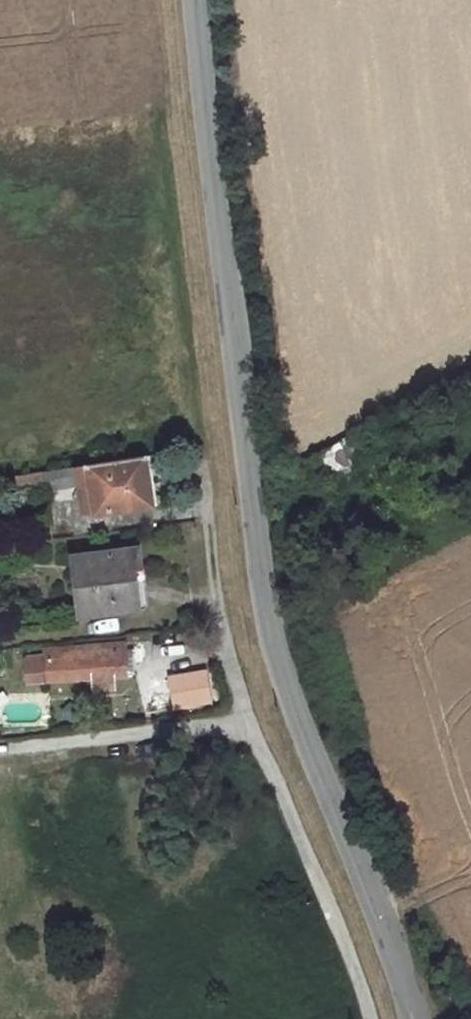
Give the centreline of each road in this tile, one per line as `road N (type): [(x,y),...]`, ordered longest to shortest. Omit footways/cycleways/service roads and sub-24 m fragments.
road 1 (unclassified): [(413,1018),(270,627),(231,392),(194,0)]
road 2 (track): [(218,590),(197,404),(173,303)]

